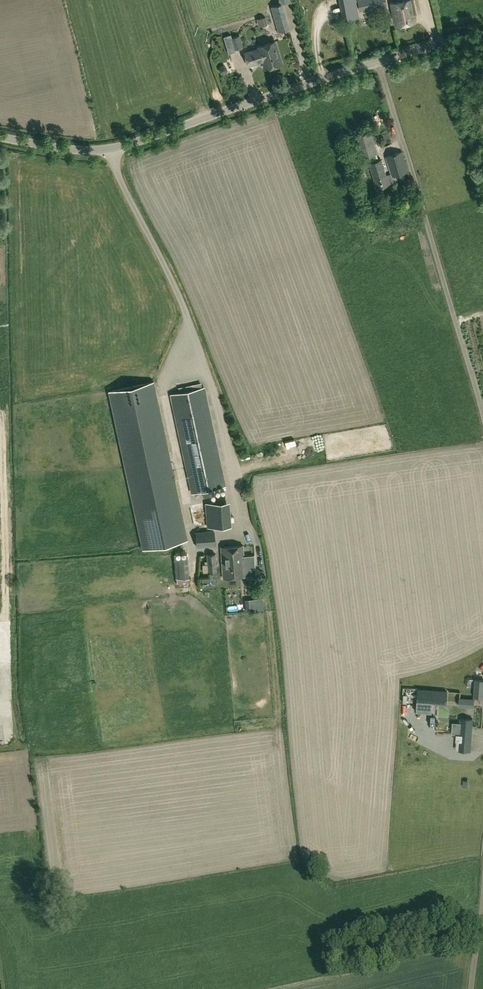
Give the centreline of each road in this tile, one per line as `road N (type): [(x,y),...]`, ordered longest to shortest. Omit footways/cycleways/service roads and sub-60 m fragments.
road 1 (tertiary): [(0,137),(112,148),(378,62)]
road 2 (track): [(482,420),(378,62)]

